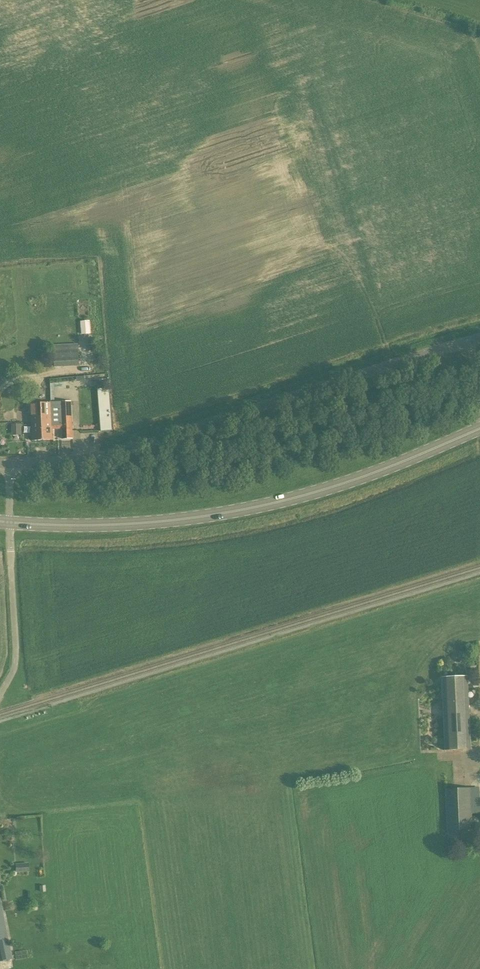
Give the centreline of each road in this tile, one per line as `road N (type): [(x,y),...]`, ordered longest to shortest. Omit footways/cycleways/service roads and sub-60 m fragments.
road 1 (unclassified): [(479,339),(118,451),(10,465)]
road 2 (secondary): [(10,521),(99,525),(274,502),(479,429)]
road 3 (unclassified): [(0,694),(12,671),(10,521)]

